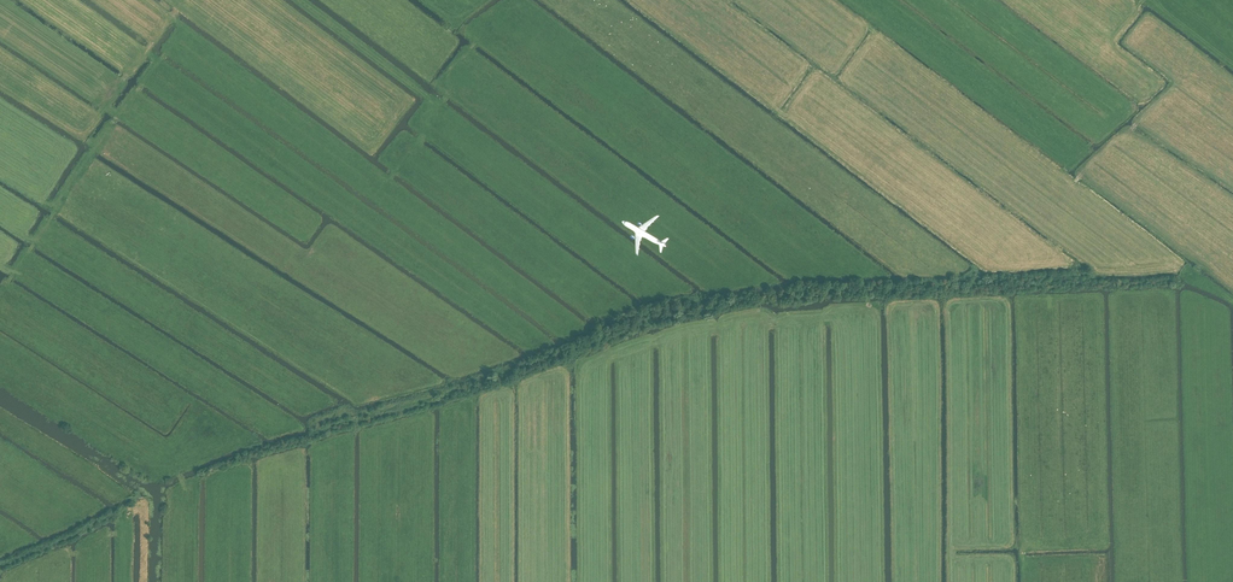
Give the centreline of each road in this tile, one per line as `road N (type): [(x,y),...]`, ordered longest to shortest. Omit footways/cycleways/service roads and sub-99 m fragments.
road 1 (track): [(429,99),(299,0)]

